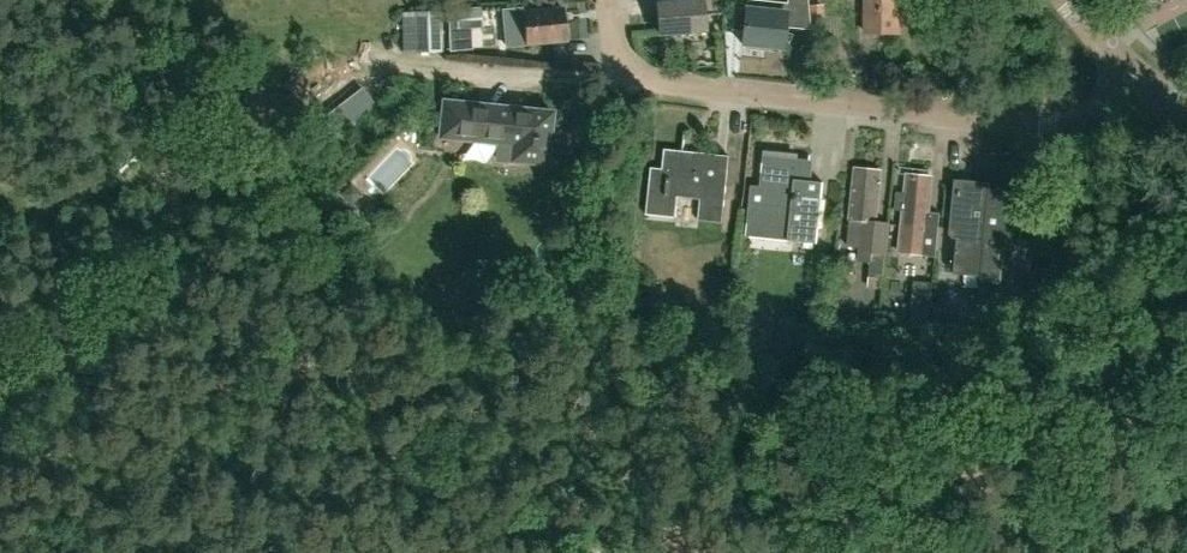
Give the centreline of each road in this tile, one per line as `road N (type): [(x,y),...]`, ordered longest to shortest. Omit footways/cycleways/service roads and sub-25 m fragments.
road 1 (residential): [(1140,92),(1043,125),(665,83),(623,62),(609,0)]

